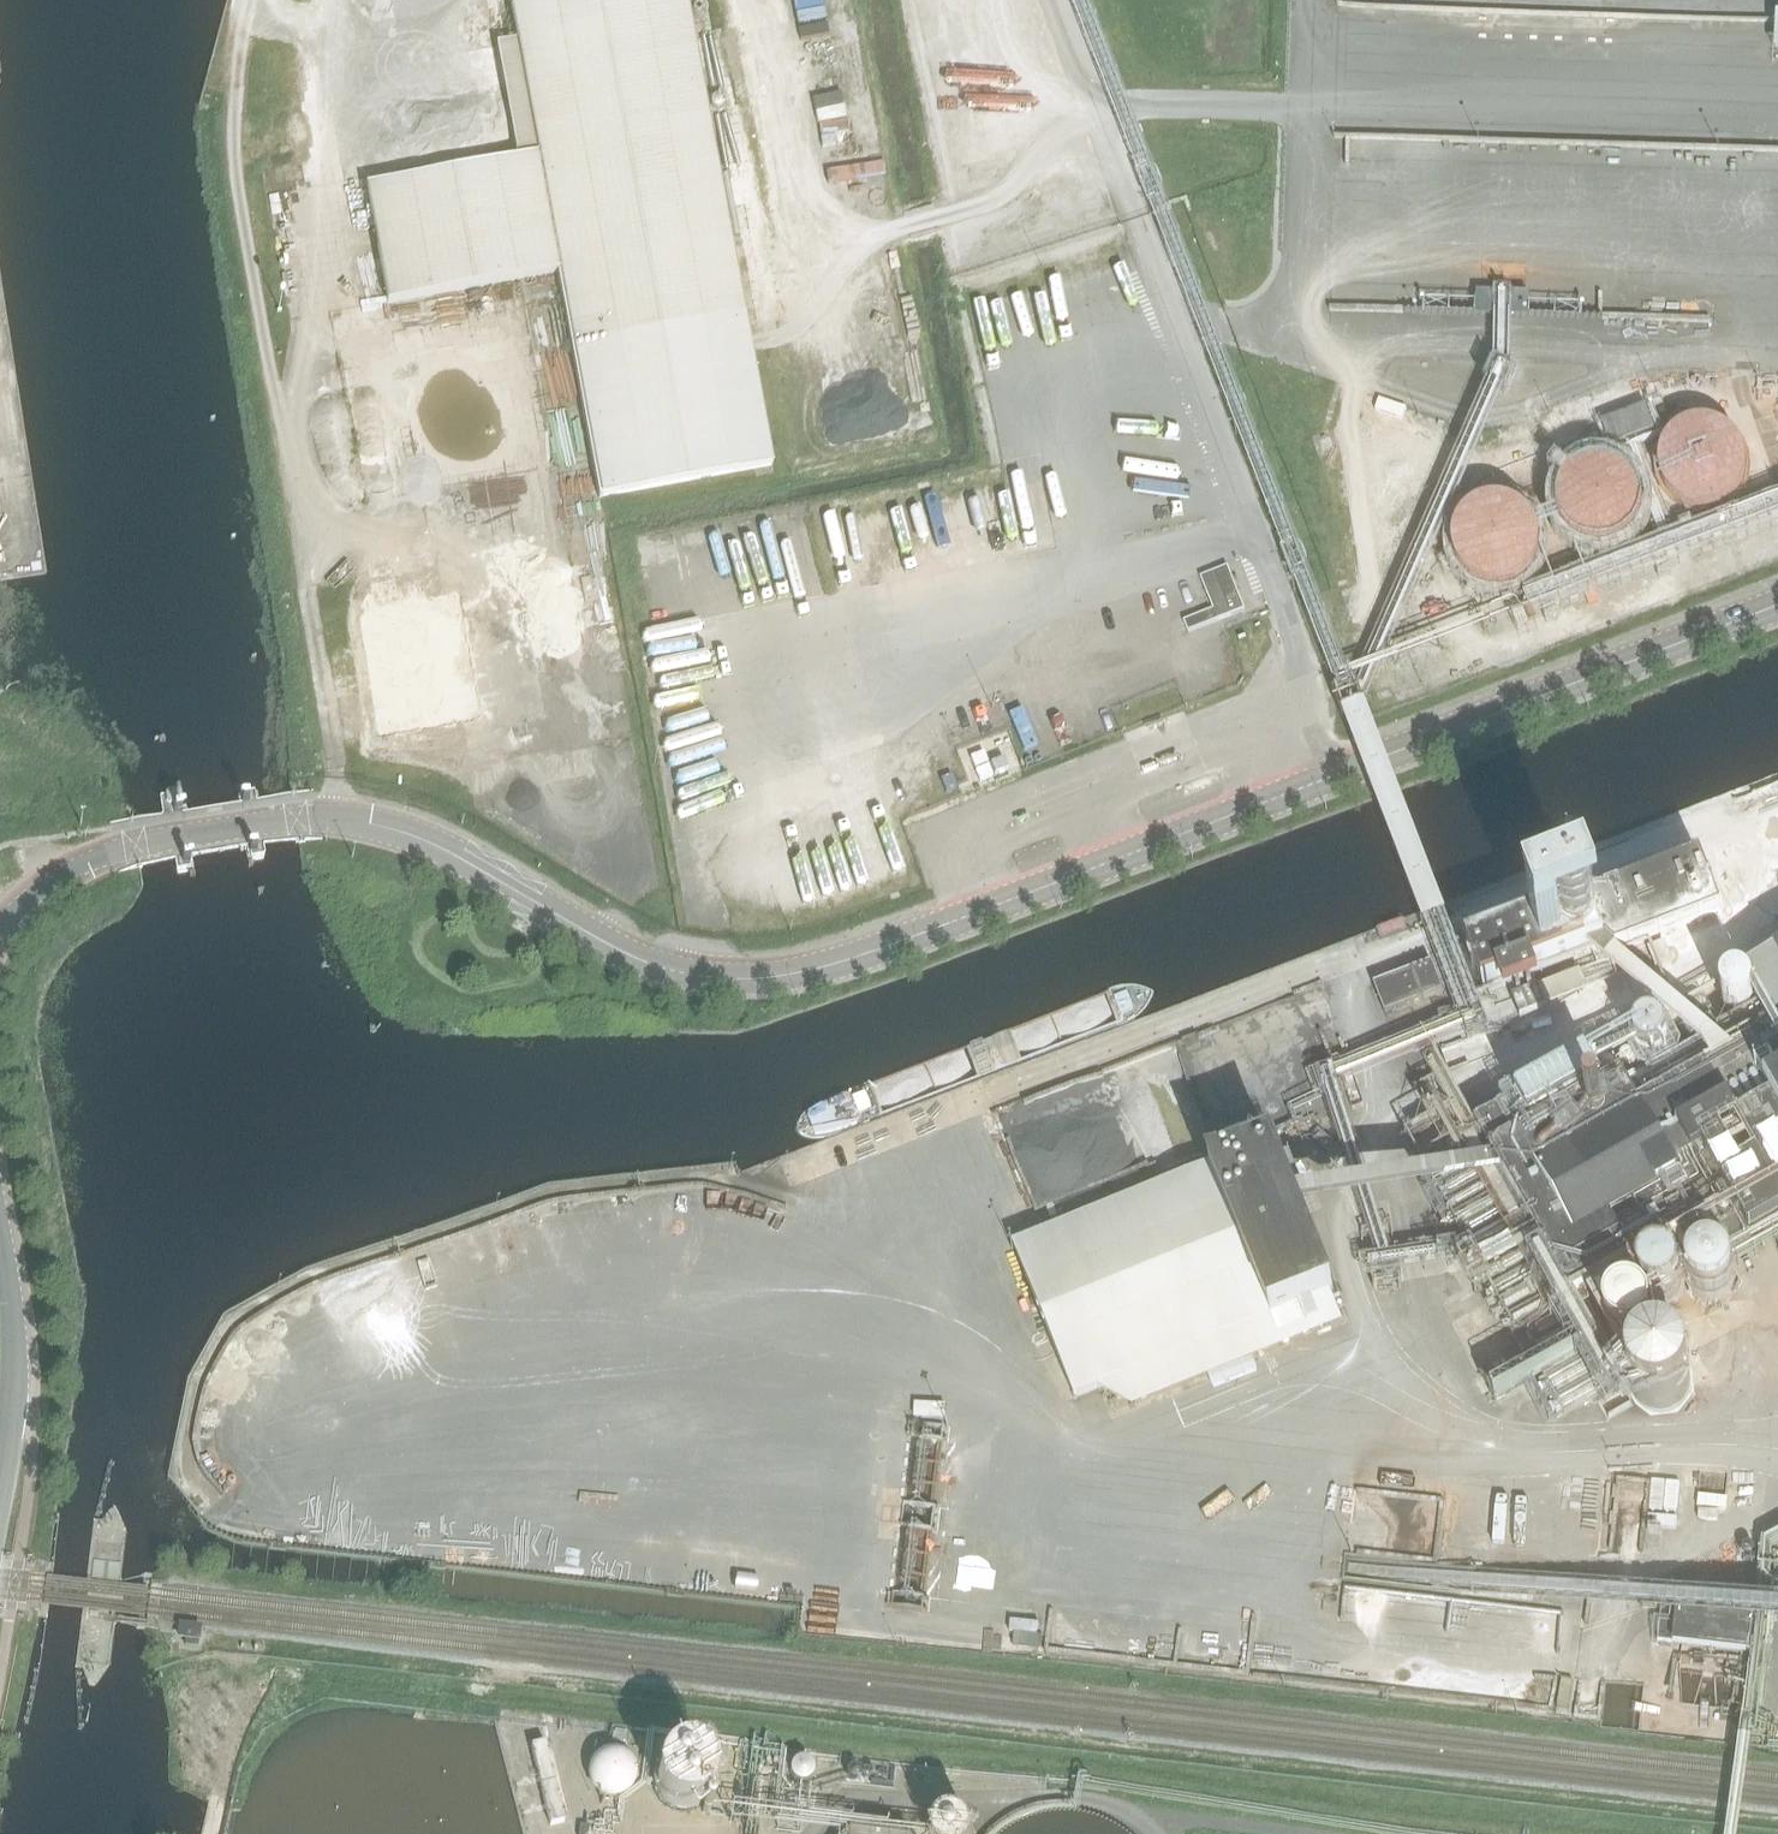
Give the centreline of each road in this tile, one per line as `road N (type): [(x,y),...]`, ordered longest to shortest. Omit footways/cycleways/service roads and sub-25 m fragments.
road 1 (secondary): [(0,930),(36,892),(107,853),(342,819),(428,841),(667,966),(733,977),(805,971),(1777,604)]
road 2 (secondary): [(0,1478),(14,1360),(0,1241)]

